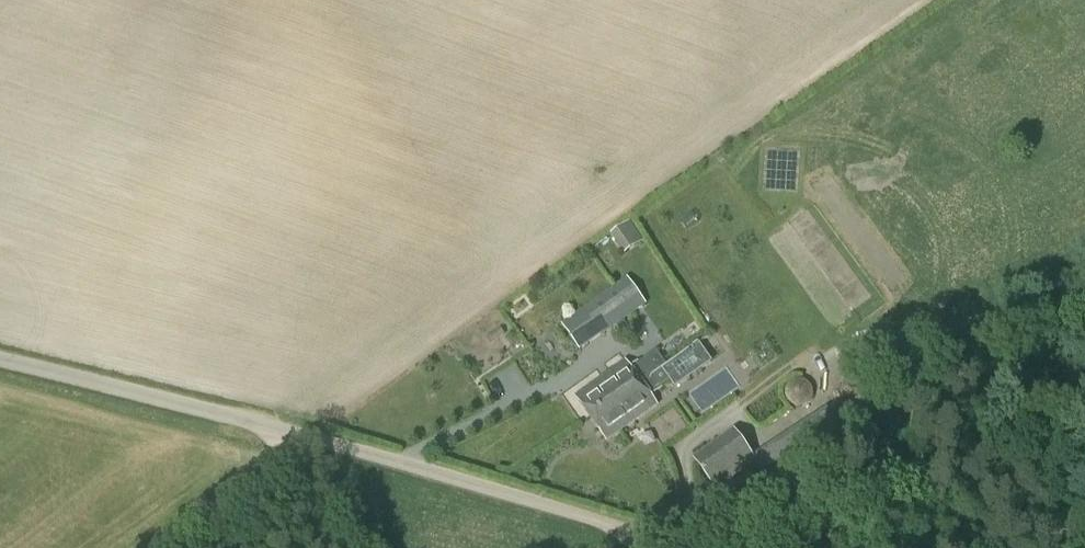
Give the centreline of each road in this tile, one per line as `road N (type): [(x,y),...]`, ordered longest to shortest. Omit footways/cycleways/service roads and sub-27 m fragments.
road 1 (unclassified): [(650,536),(0,367)]
road 2 (track): [(201,547),(288,473),(304,448)]

